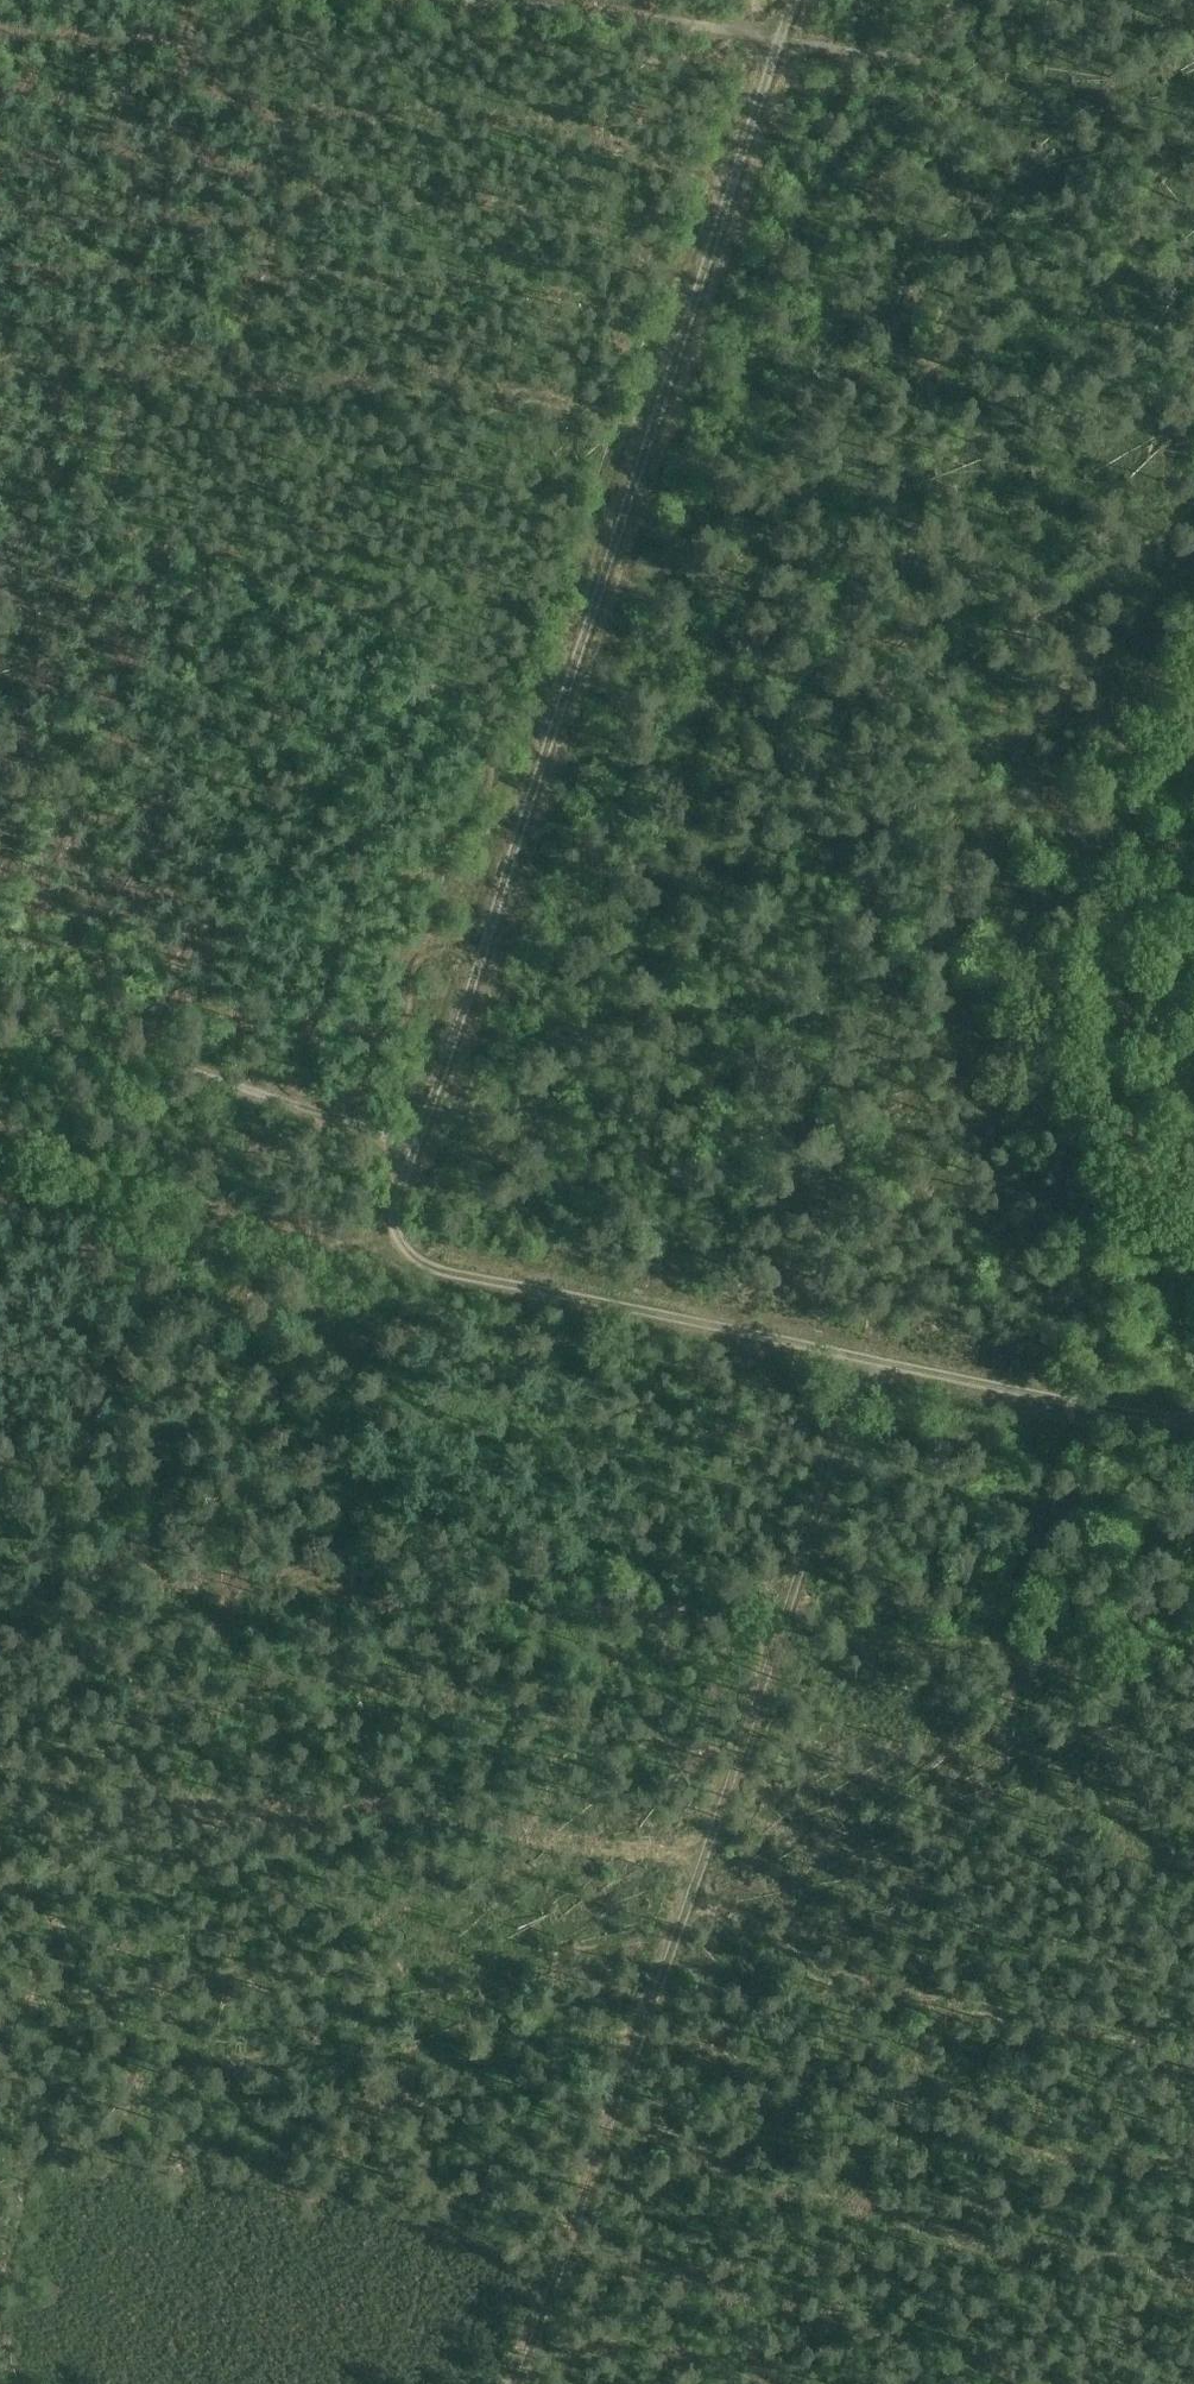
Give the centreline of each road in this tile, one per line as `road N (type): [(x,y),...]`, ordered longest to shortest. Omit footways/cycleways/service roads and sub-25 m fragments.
road 1 (track): [(778,34),(390,1223),(395,1245),(409,1259),(1111,1411),(1193,1418)]
road 2 (track): [(520,2383),(866,1358)]
road 3 (track): [(0,1015),(414,1147)]
road 4 (track): [(778,34),(437,0)]

